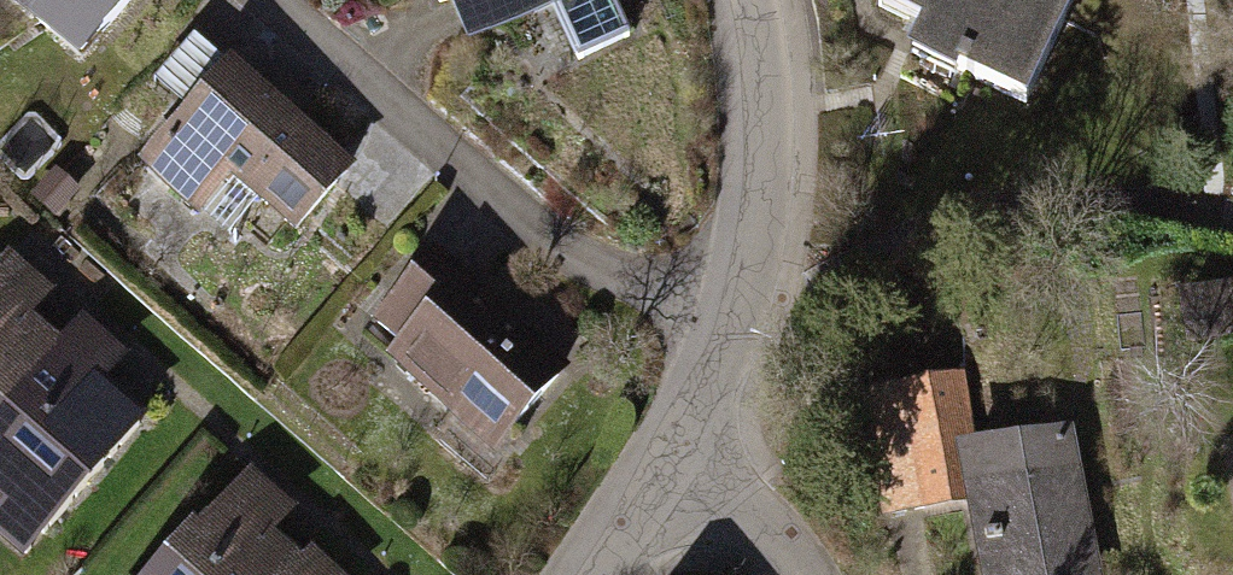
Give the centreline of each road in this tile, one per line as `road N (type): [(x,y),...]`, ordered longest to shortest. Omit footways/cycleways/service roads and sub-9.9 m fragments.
road 1 (residential): [(733,305),(642,281),(555,244),(281,0)]
road 2 (residential): [(733,305),(756,213),(760,122),(746,0)]
road 3 (residential): [(671,451),(760,526),(804,574)]
road 4 (residential): [(671,451),(733,305)]
road 5 (residential): [(585,574),(671,451)]

